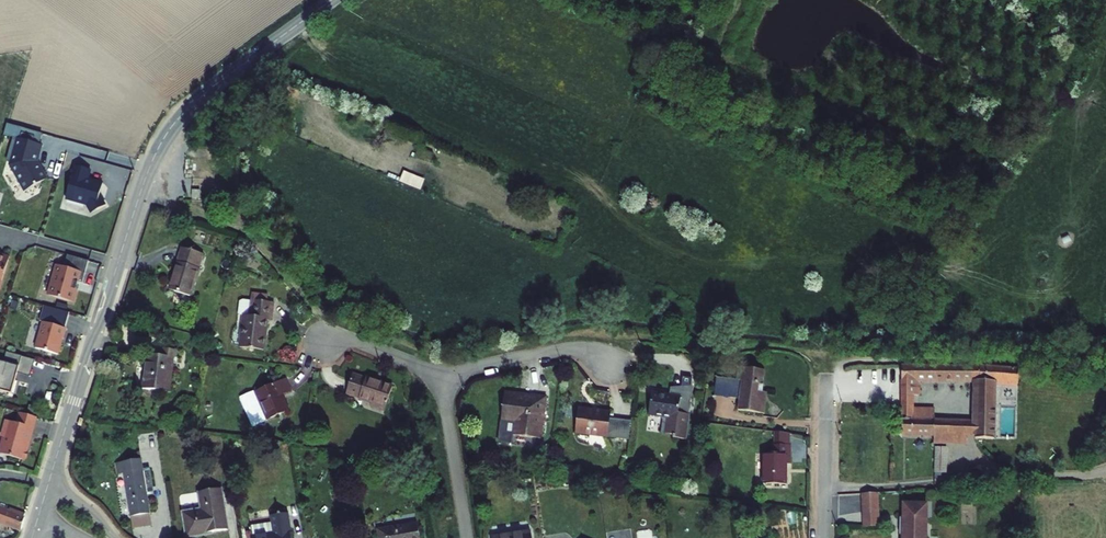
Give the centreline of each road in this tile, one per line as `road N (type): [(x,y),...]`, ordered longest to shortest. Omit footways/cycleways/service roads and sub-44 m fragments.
road 1 (tertiary): [(49,486),(162,141),(213,86),(332,0)]
road 2 (residential): [(824,537),(826,359)]
road 3 (residential): [(441,375),(572,348),(612,366)]
road 4 (residential): [(441,375),(466,537)]
road 5 (residential): [(325,337),(441,375)]

